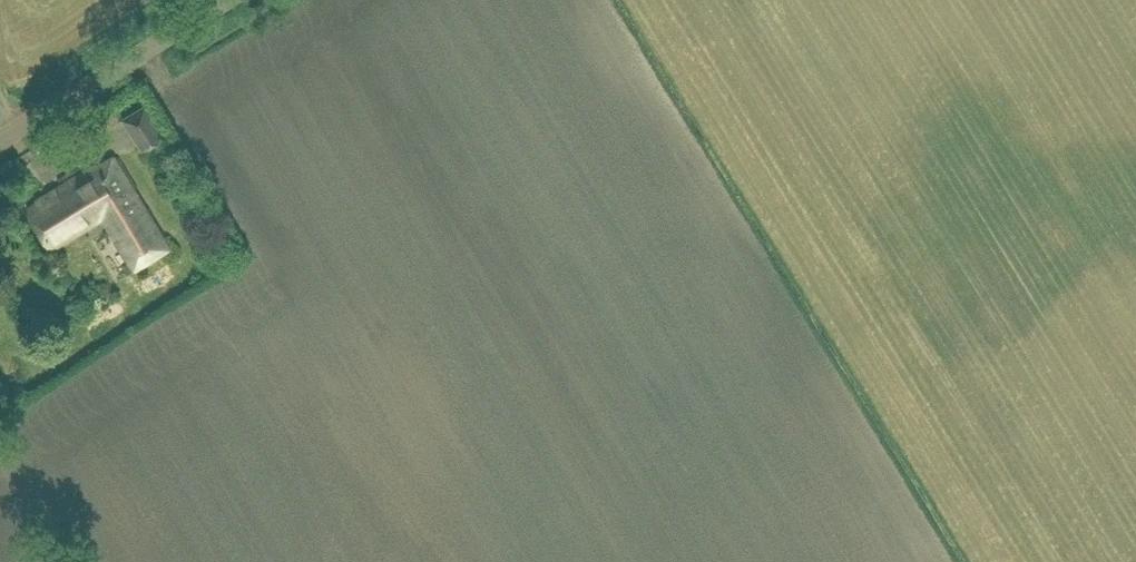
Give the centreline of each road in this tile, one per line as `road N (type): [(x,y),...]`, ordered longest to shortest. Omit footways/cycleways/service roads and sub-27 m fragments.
road 1 (unclassified): [(218,0),(0,136)]

